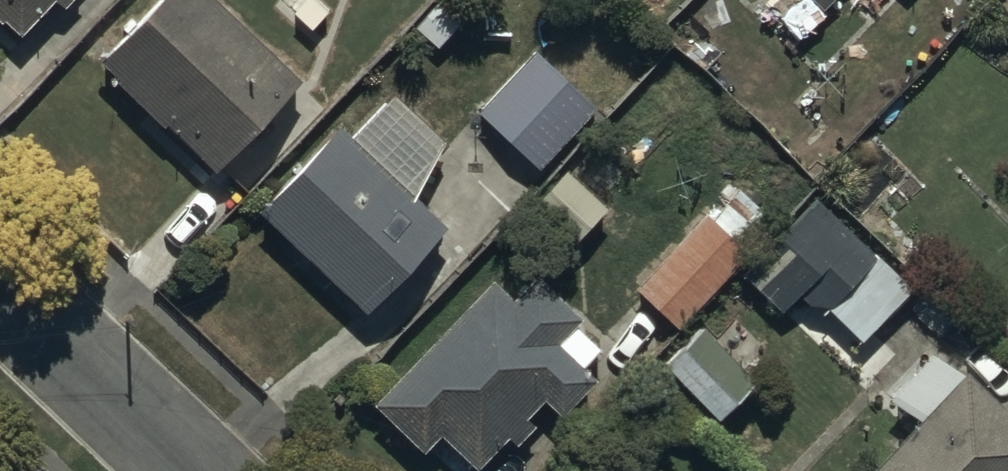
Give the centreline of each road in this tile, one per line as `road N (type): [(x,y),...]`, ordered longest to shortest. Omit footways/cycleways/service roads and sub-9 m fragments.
road 1 (residential): [(194,470),(0,283)]

